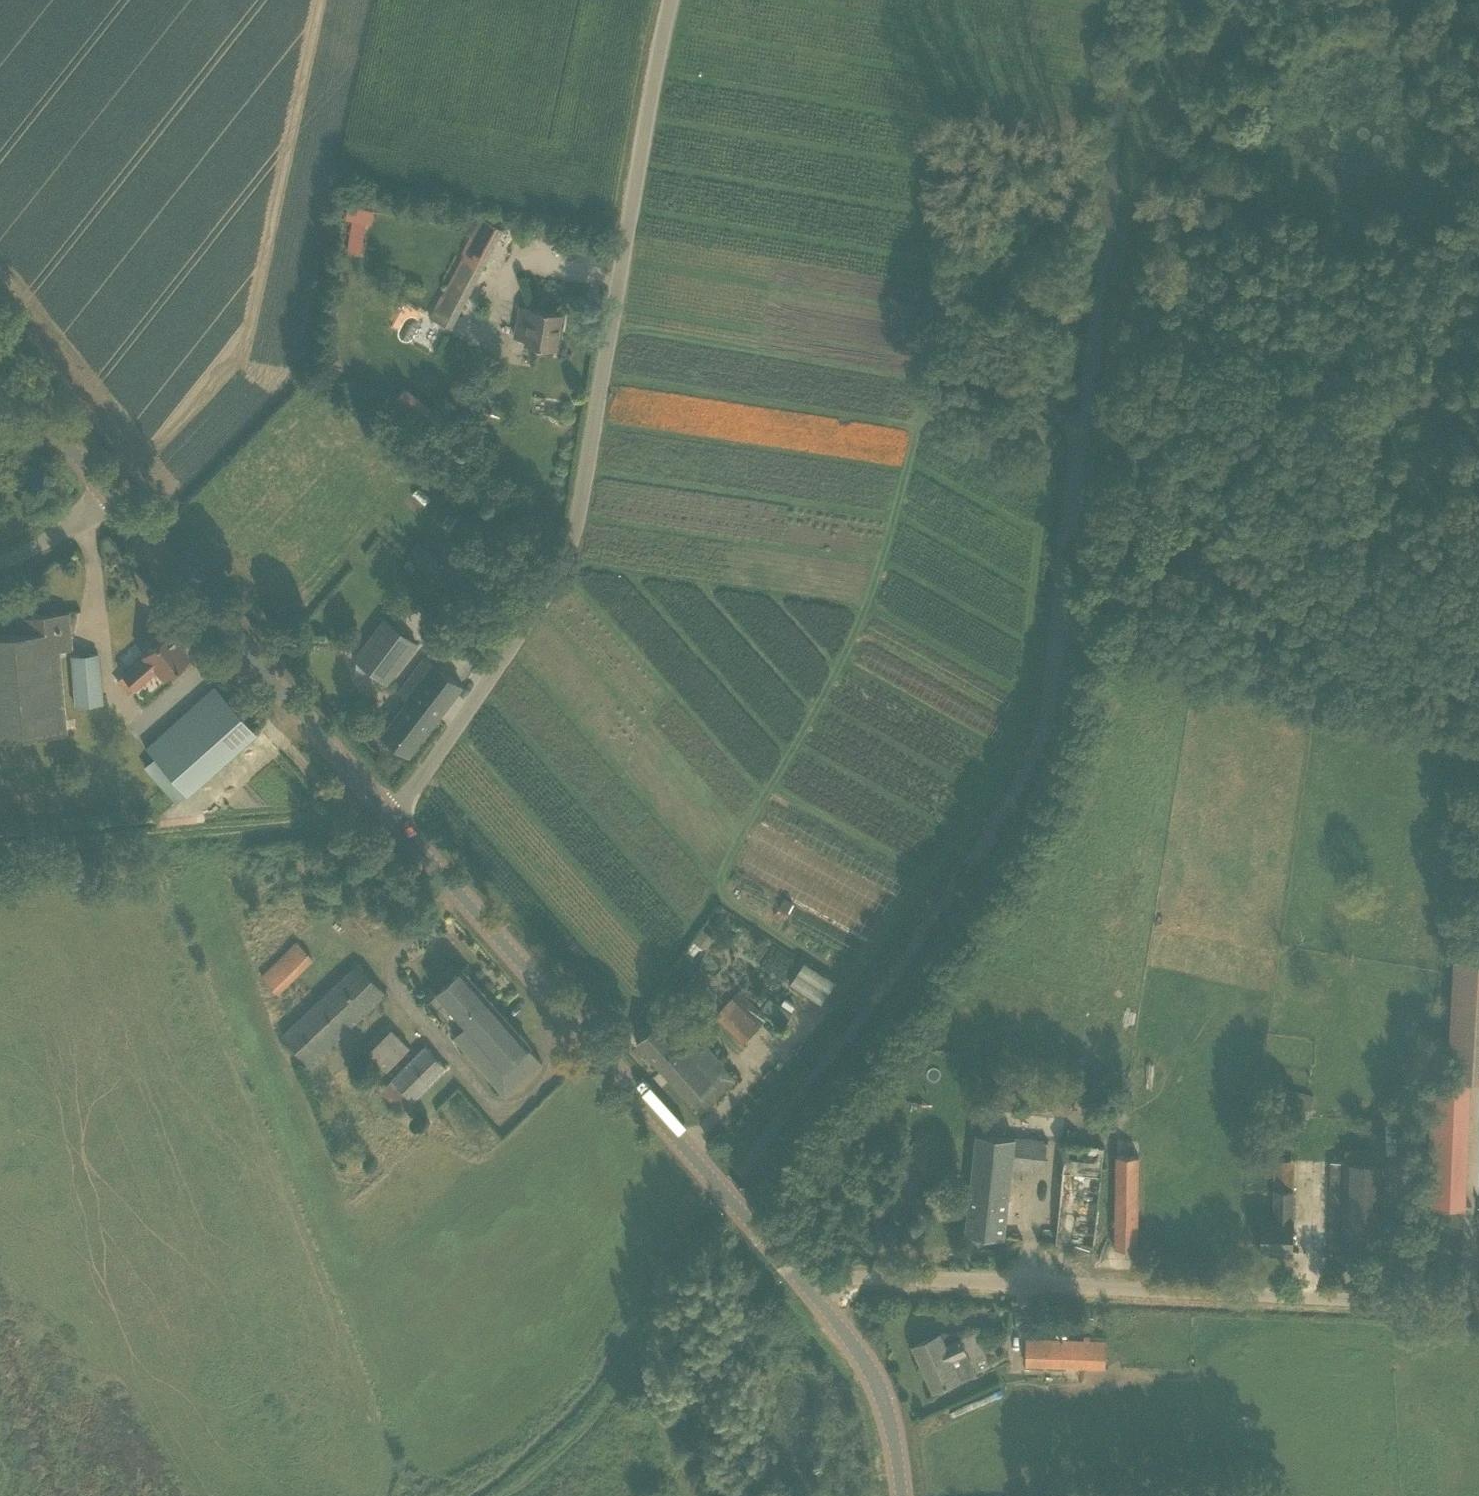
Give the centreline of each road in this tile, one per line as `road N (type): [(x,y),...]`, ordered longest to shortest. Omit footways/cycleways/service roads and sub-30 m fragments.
road 1 (track): [(744,1216),(921,1005),(1051,812),(1083,737),(1141,202)]
road 2 (unclassified): [(394,814),(576,548),(672,0)]
road 3 (unclassified): [(1478,1304),(850,1275),(812,1292)]
road 4 (tertiary): [(812,1292),(394,814)]
road 5 (tertiary): [(394,814),(109,495)]
road 6 (track): [(0,851),(334,818),(384,805)]
road 7 (tertiary): [(903,1495),(884,1399),(858,1348),(812,1292)]
road 8 (track): [(1141,202),(1185,0)]
road 9 (tertiary): [(109,495),(0,354)]
road 10 (unclassified): [(0,554),(36,544),(109,495)]

